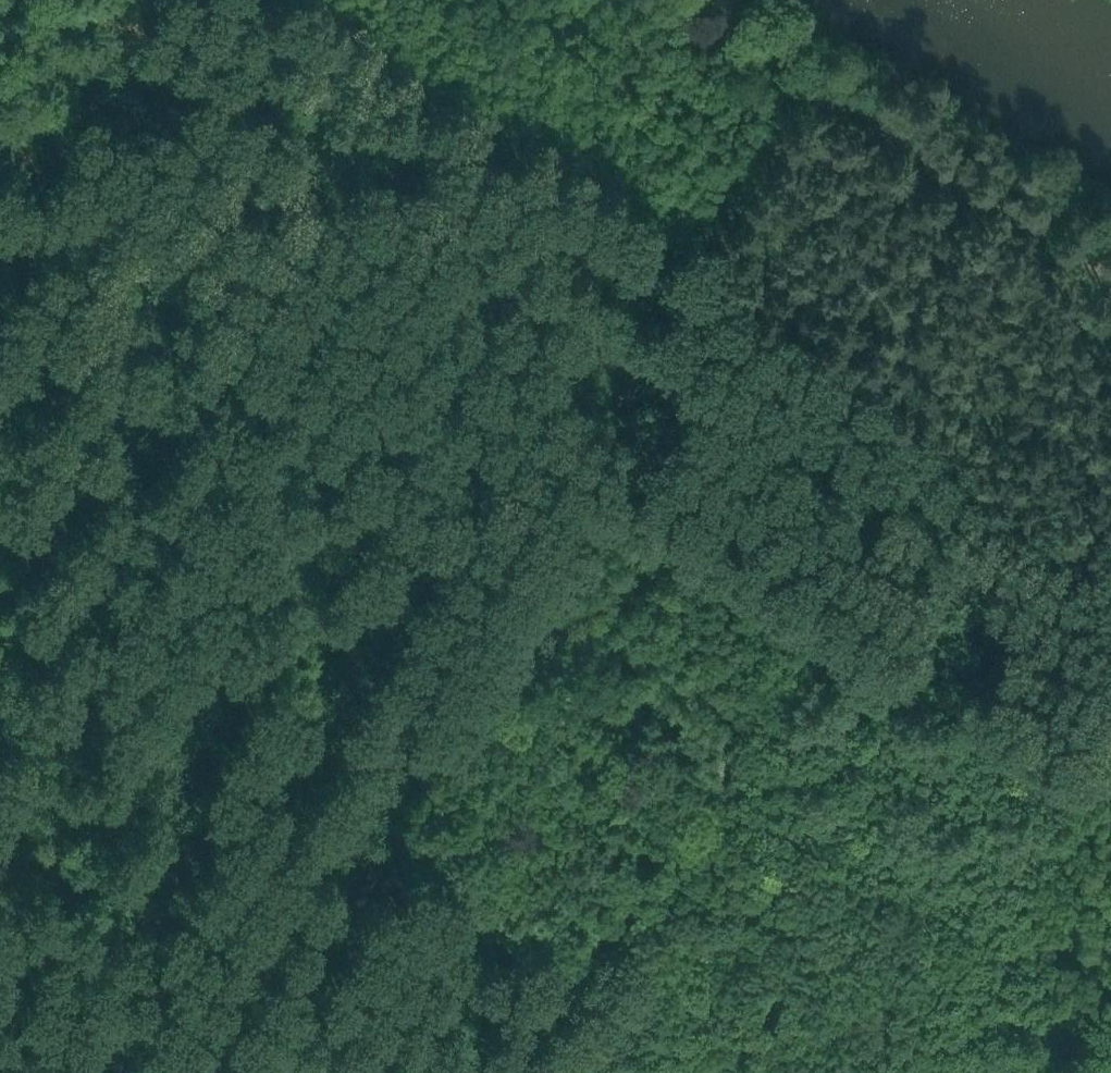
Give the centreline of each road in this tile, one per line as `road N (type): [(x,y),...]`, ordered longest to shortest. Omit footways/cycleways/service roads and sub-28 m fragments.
road 1 (track): [(237,1072),(754,210)]
road 2 (track): [(1110,280),(868,106),(672,0)]
road 3 (track): [(754,210),(825,87)]

